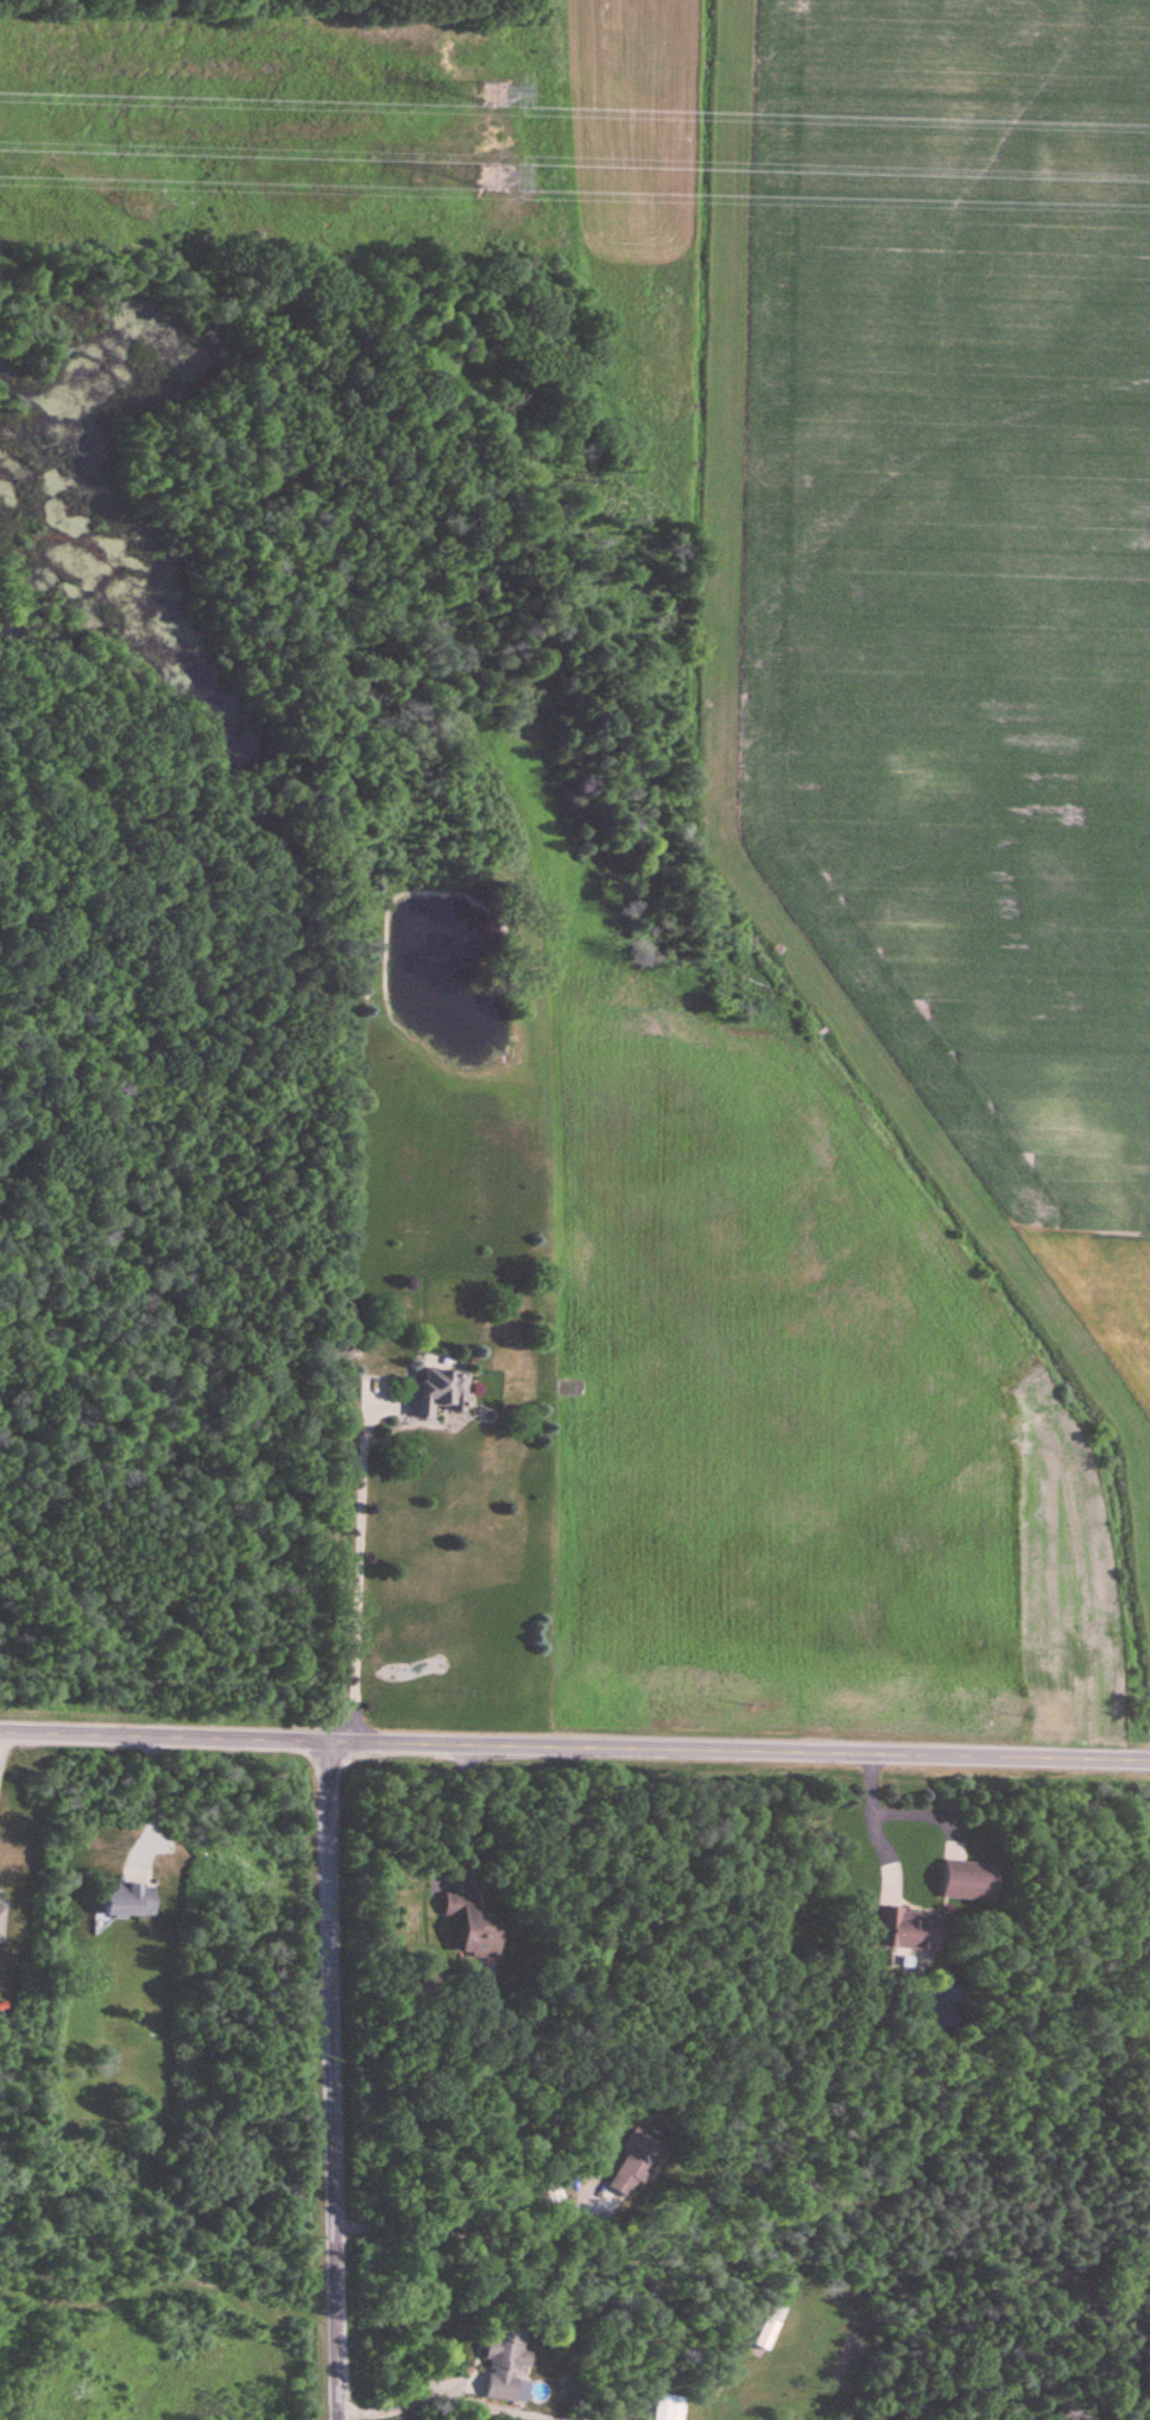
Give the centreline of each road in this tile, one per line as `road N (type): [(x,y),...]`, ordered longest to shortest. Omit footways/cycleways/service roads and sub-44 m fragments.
road 1 (tertiary): [(1149,1763),(0,1732)]
road 2 (residential): [(341,2419),(328,1741)]

